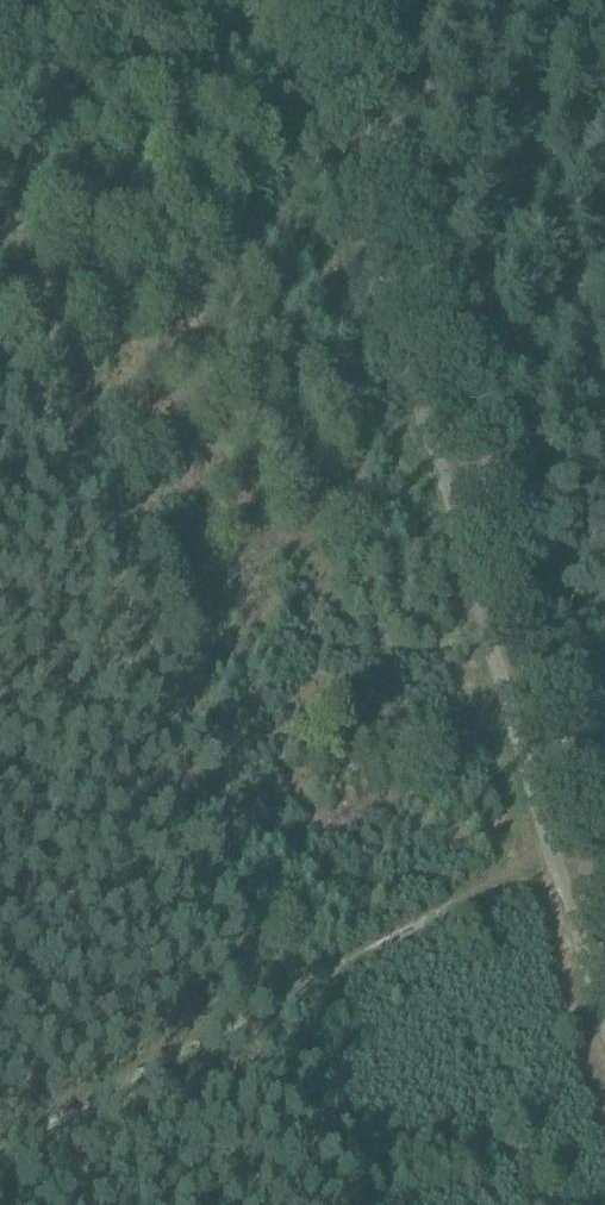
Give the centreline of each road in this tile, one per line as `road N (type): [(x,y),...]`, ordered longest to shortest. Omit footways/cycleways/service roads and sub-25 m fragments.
road 1 (track): [(604,1058),(319,0)]
road 2 (track): [(604,816),(0,1149)]

